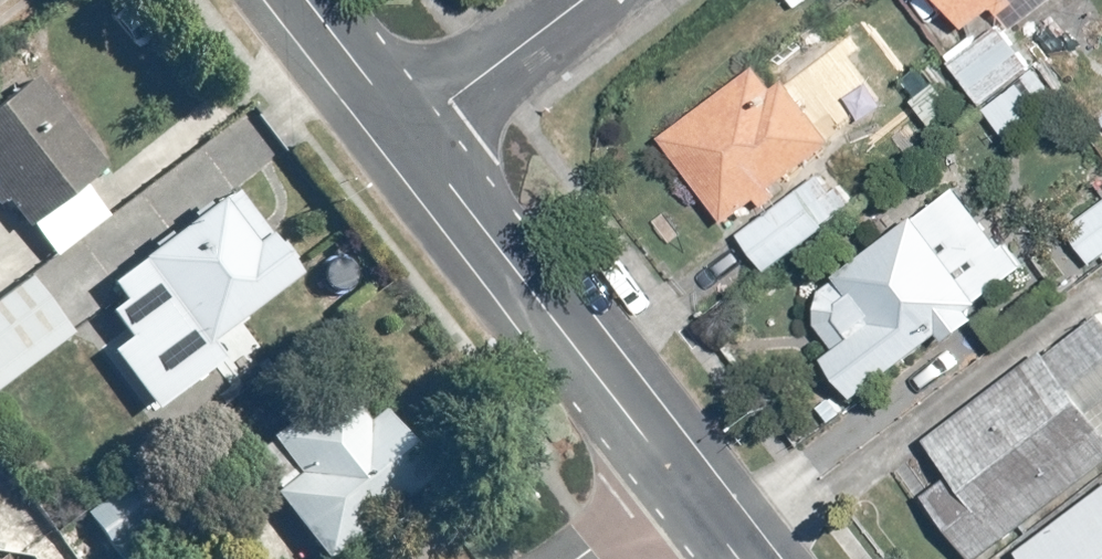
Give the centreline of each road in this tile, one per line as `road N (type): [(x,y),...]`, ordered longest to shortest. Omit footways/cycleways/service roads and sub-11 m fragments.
road 1 (residential): [(683,483),(407,134)]
road 2 (residential): [(407,134),(584,0)]
road 3 (residential): [(407,134),(304,0)]
road 4 (residential): [(576,558),(683,483)]

